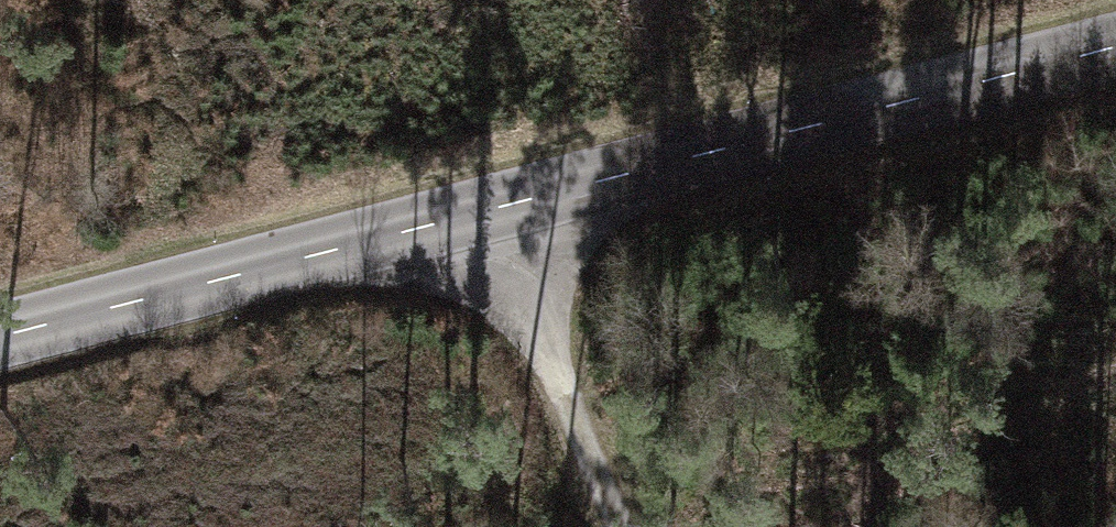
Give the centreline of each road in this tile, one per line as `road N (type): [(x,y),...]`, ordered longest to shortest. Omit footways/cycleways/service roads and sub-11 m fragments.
road 1 (secondary): [(1115,22),(0,324)]
road 2 (track): [(620,526),(475,191)]

